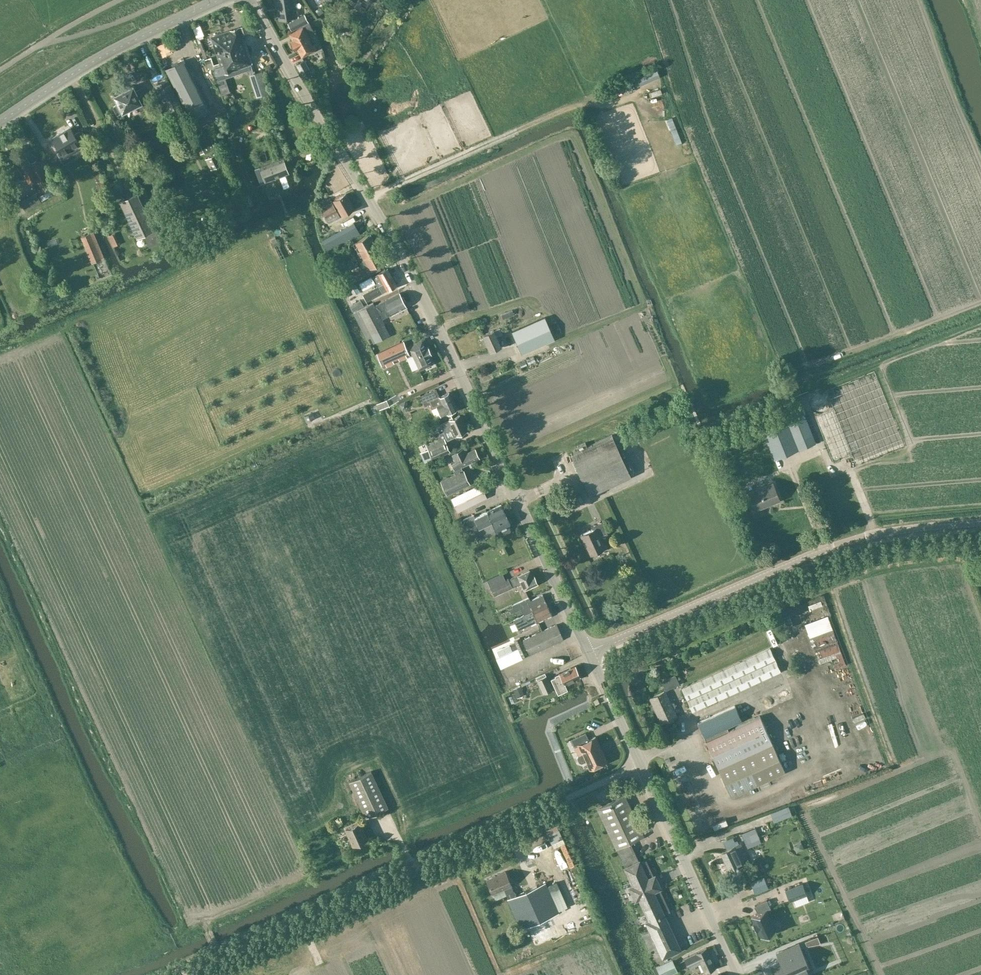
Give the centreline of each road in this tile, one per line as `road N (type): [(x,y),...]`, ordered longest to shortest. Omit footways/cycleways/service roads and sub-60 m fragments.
road 1 (unclassified): [(588,652),(435,323),(251,0)]
road 2 (unclassified): [(588,652),(821,551),(897,533),(980,526)]
road 3 (unclassified): [(737,974),(588,652)]
road 4 (tertiary): [(0,122),(108,53),(218,0)]

